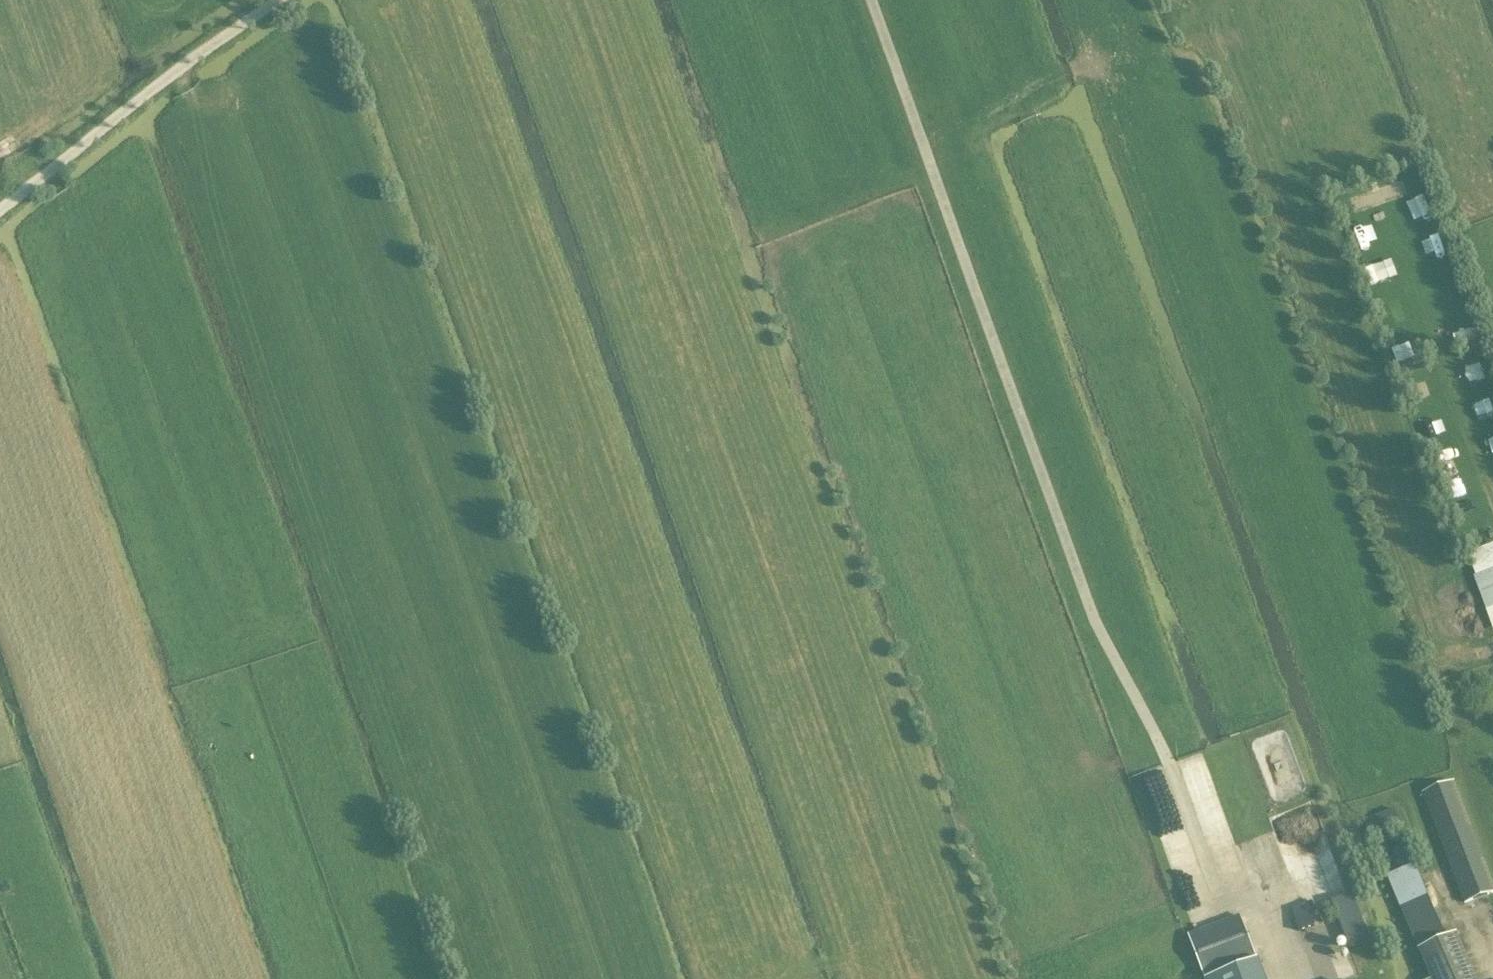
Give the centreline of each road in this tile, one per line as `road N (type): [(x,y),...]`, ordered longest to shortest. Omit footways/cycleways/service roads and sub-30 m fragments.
road 1 (track): [(0,217),(281,0)]
road 2 (track): [(1405,243),(1492,493)]
road 3 (track): [(1431,0),(1492,177)]

